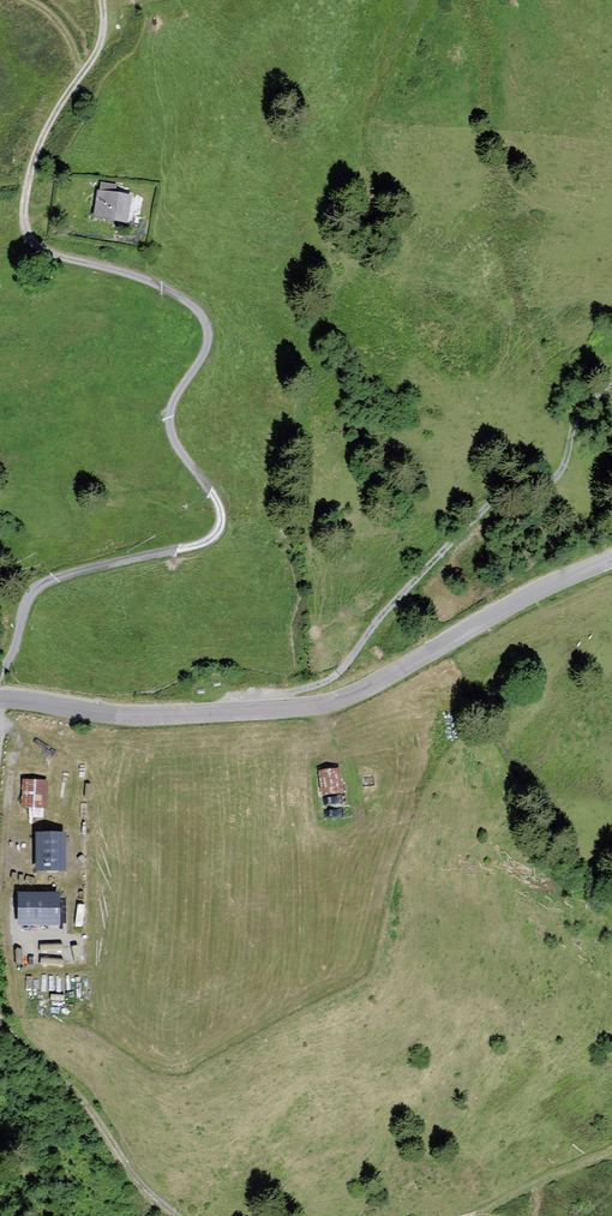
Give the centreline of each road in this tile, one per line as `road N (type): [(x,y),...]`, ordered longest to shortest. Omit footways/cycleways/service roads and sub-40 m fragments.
road 1 (track): [(0,677),(37,588),(212,543),(224,518),(170,433),(177,392),(207,352),(202,313),(145,279),(55,256),(21,220),(37,150),(99,45),(102,0)]
road 2 (tertiary): [(611,560),(324,705),(132,717),(0,699)]
road 3 (track): [(224,713),(247,694),(303,689),(337,675),(490,505),(556,482),(571,459),(569,402),(611,385)]
road 4 (track): [(179,1215),(109,1146),(73,1089),(15,1034),(0,1006)]
road 5 (track): [(464,1215),(611,1152)]

